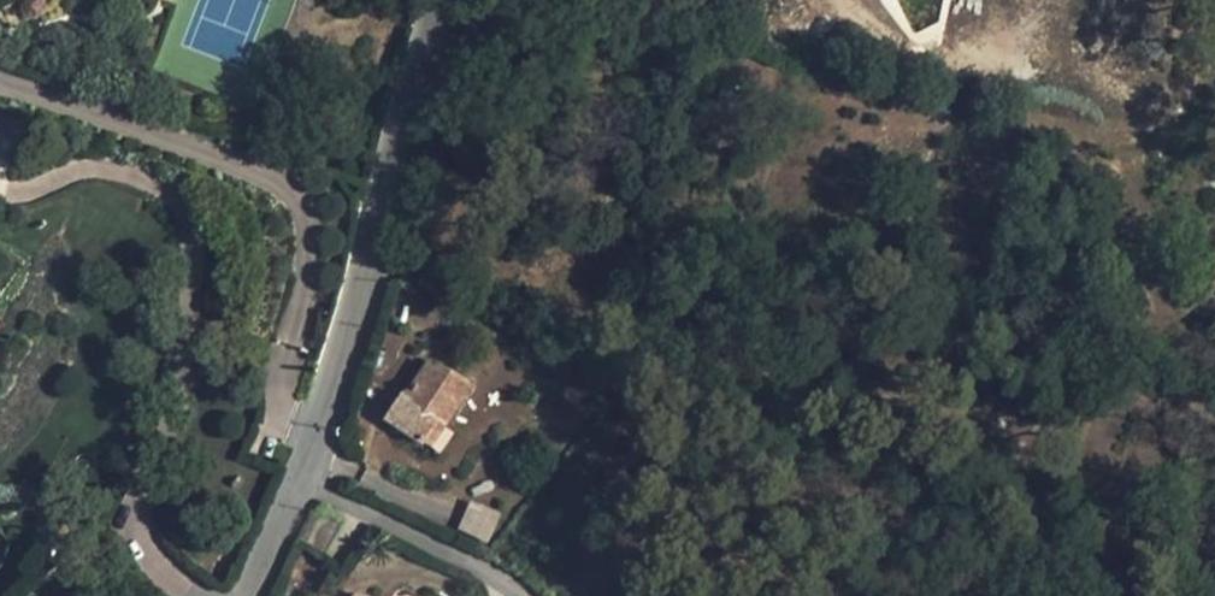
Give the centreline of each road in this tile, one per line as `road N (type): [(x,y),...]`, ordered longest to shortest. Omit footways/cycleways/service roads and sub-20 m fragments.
road 1 (residential): [(446,0),(295,480)]
road 2 (residential): [(295,480),(523,595)]
road 3 (residential): [(295,480),(248,595)]

